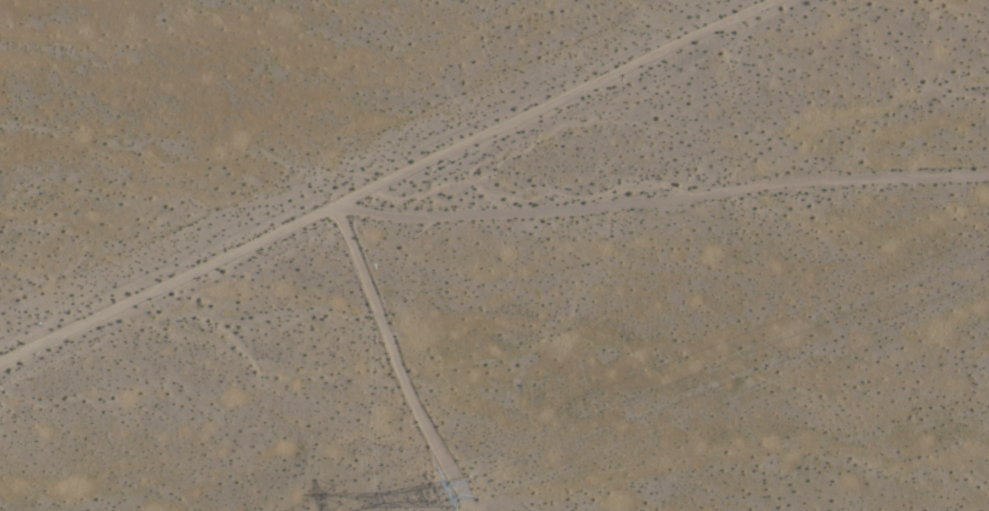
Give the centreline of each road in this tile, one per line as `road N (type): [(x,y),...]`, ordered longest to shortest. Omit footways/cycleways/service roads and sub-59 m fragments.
road 1 (track): [(0,377),(843,0)]
road 2 (track): [(353,220),(988,187)]

